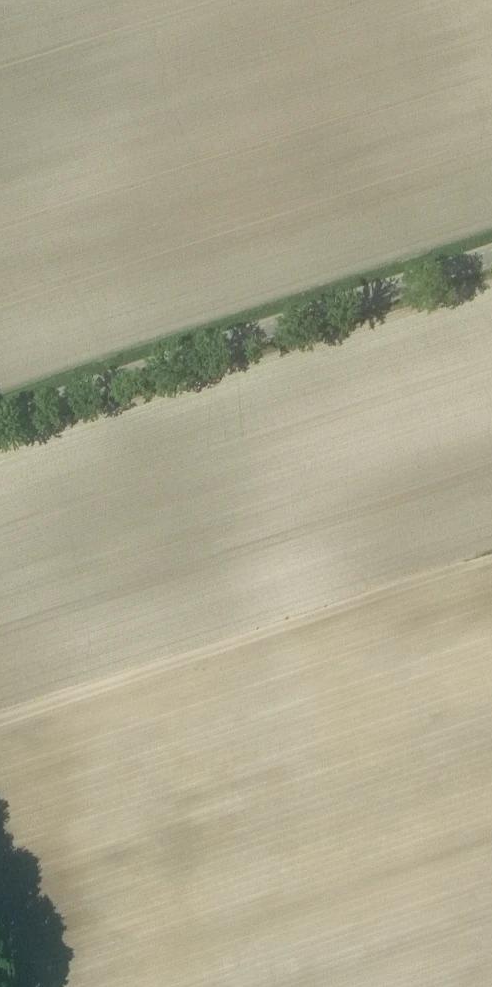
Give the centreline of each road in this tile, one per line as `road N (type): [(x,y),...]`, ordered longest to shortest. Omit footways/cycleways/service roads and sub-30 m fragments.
road 1 (tertiary): [(0,424),(491,257)]

